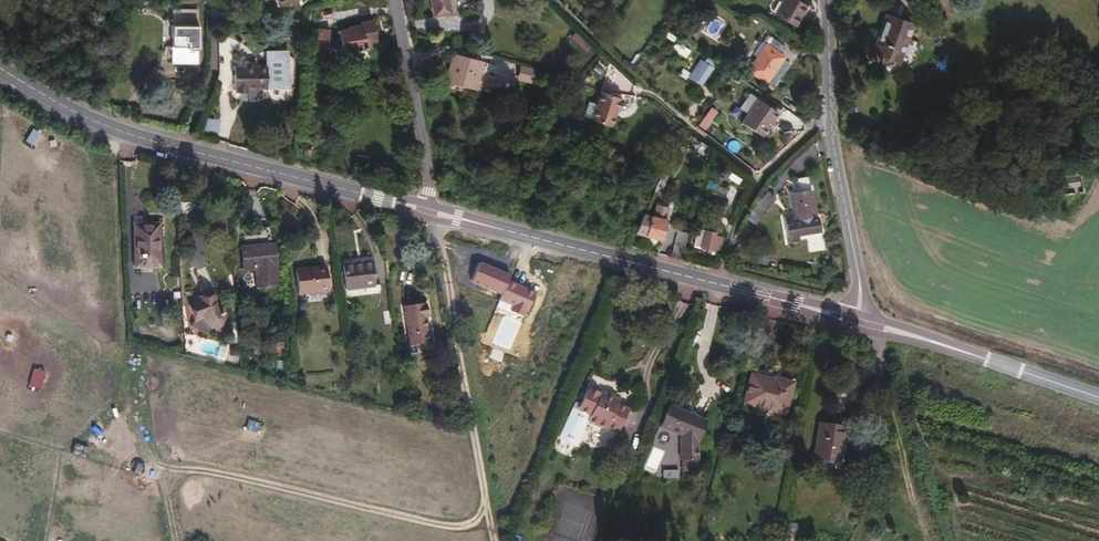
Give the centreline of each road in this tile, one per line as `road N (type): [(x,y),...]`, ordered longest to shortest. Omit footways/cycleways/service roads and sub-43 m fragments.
road 1 (tertiary): [(429,212),(118,130),(0,67)]
road 2 (tertiary): [(859,320),(429,212)]
road 3 (track): [(498,540),(429,212)]
road 4 (tertiary): [(829,0),(832,123),(862,293),(859,320)]
road 5 (tertiary): [(1098,399),(859,320)]
road 6 (residential): [(429,212),(396,0)]

